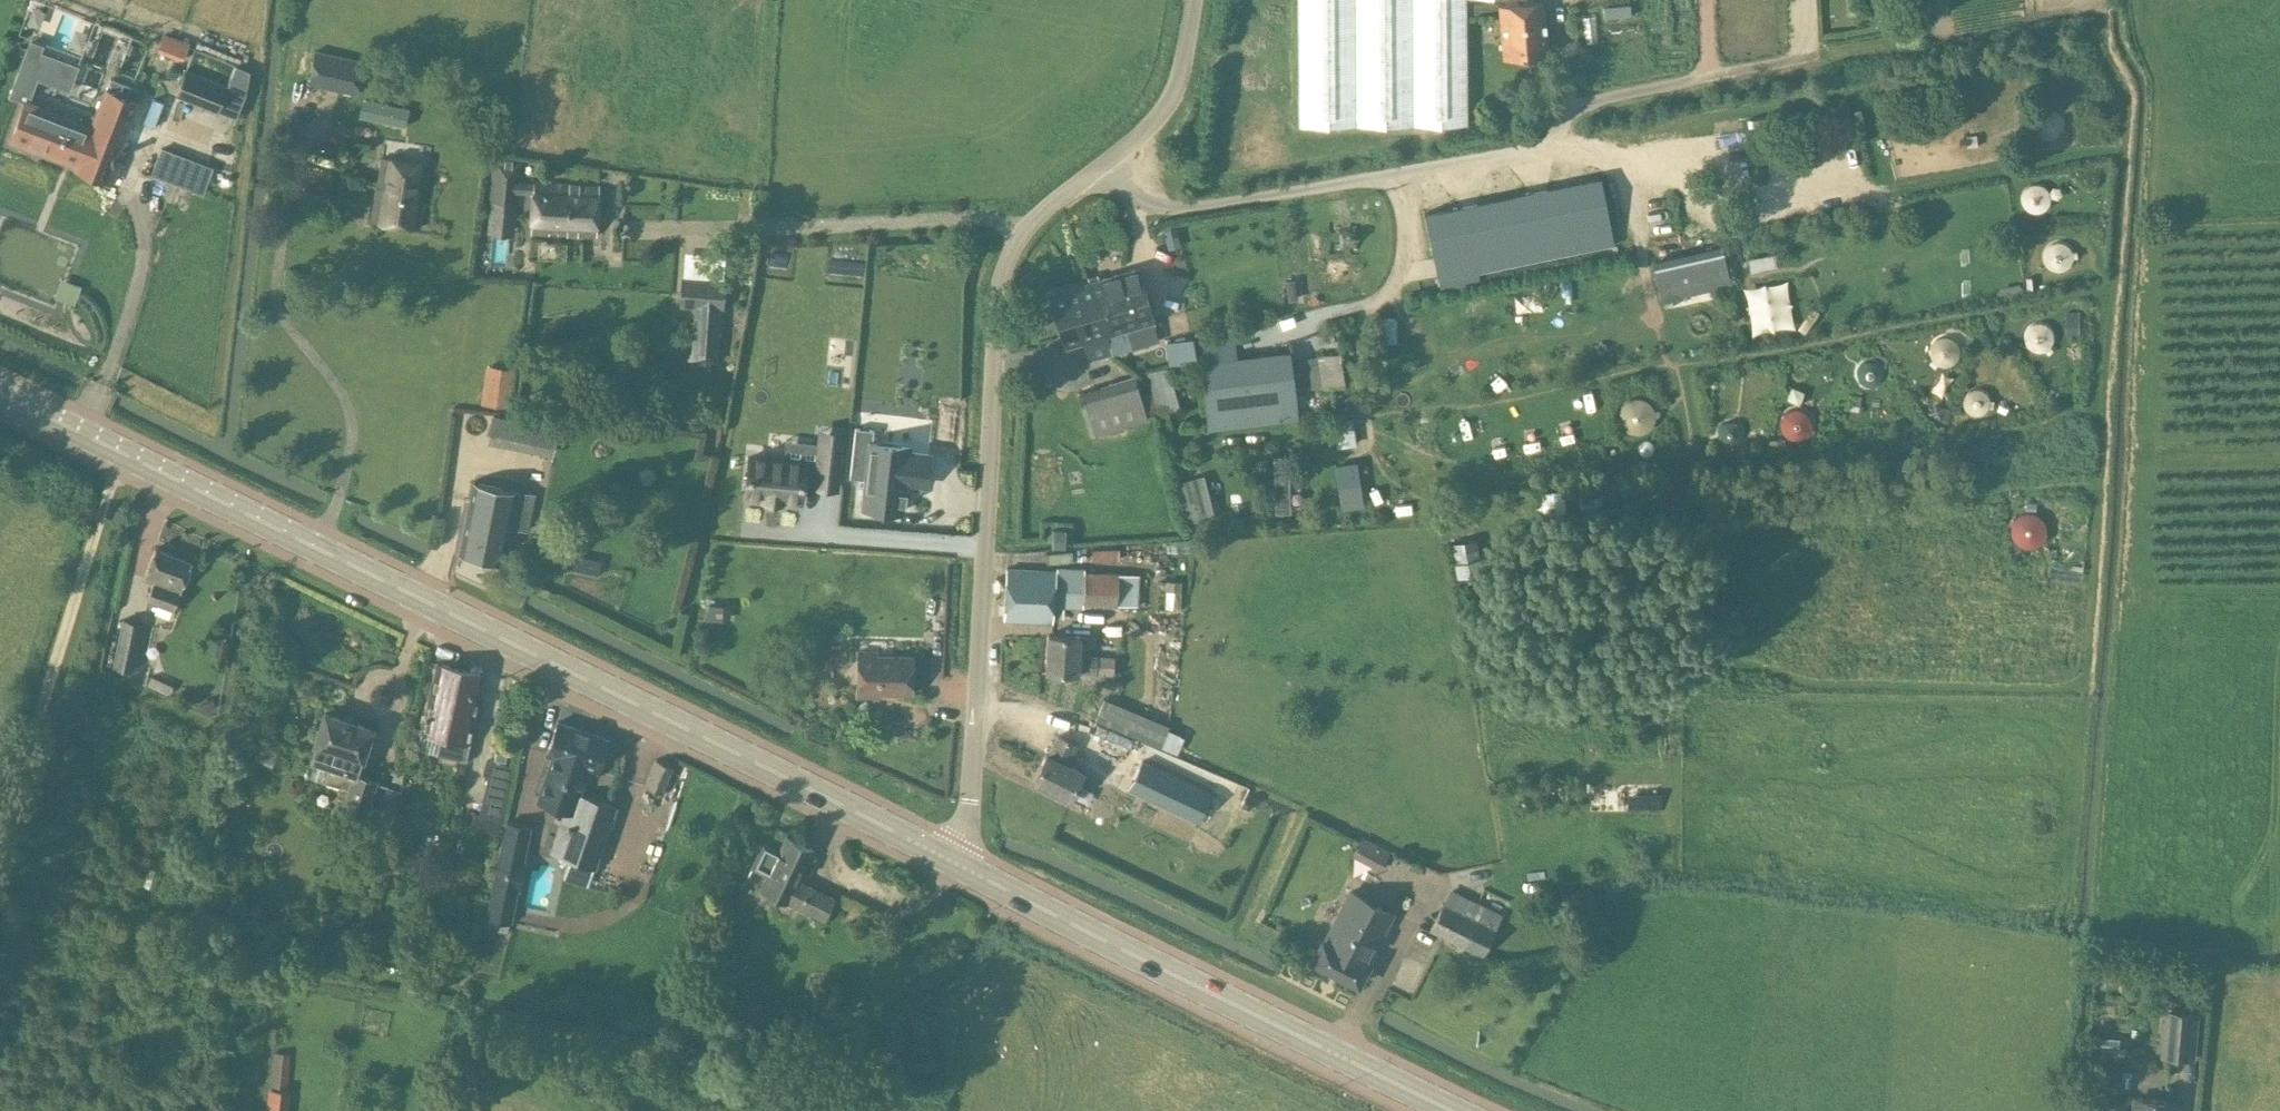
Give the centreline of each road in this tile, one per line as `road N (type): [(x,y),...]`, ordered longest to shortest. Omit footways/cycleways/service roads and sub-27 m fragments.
road 1 (tertiary): [(0,395),(961,866)]
road 2 (unclassified): [(961,866),(1007,268),(1029,228),(1102,168)]
road 3 (unclassified): [(1102,168),(1151,204),(1198,207),(1513,152),(1541,142),(1585,107),(1798,63)]
road 4 (tertiary): [(961,866),(1456,1110)]
road 5 (track): [(106,445),(0,790)]
road 6 (unclassified): [(1102,168),(1165,106),(1194,0)]

